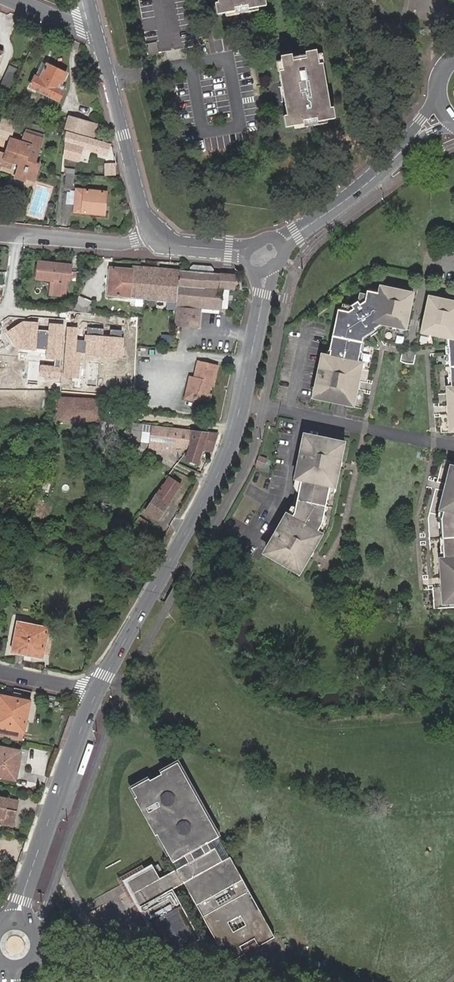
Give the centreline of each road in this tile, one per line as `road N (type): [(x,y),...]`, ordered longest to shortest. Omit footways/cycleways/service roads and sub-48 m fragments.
road 1 (tertiary): [(96,695),(231,449),(263,271)]
road 2 (tertiary): [(18,922),(96,695)]
road 3 (tertiary): [(157,236),(139,197),(95,28)]
road 4 (residential): [(0,233),(117,244),(157,236)]
road 5 (residential): [(39,947),(186,981)]
road 6 (tertiary): [(284,242),(396,159)]

